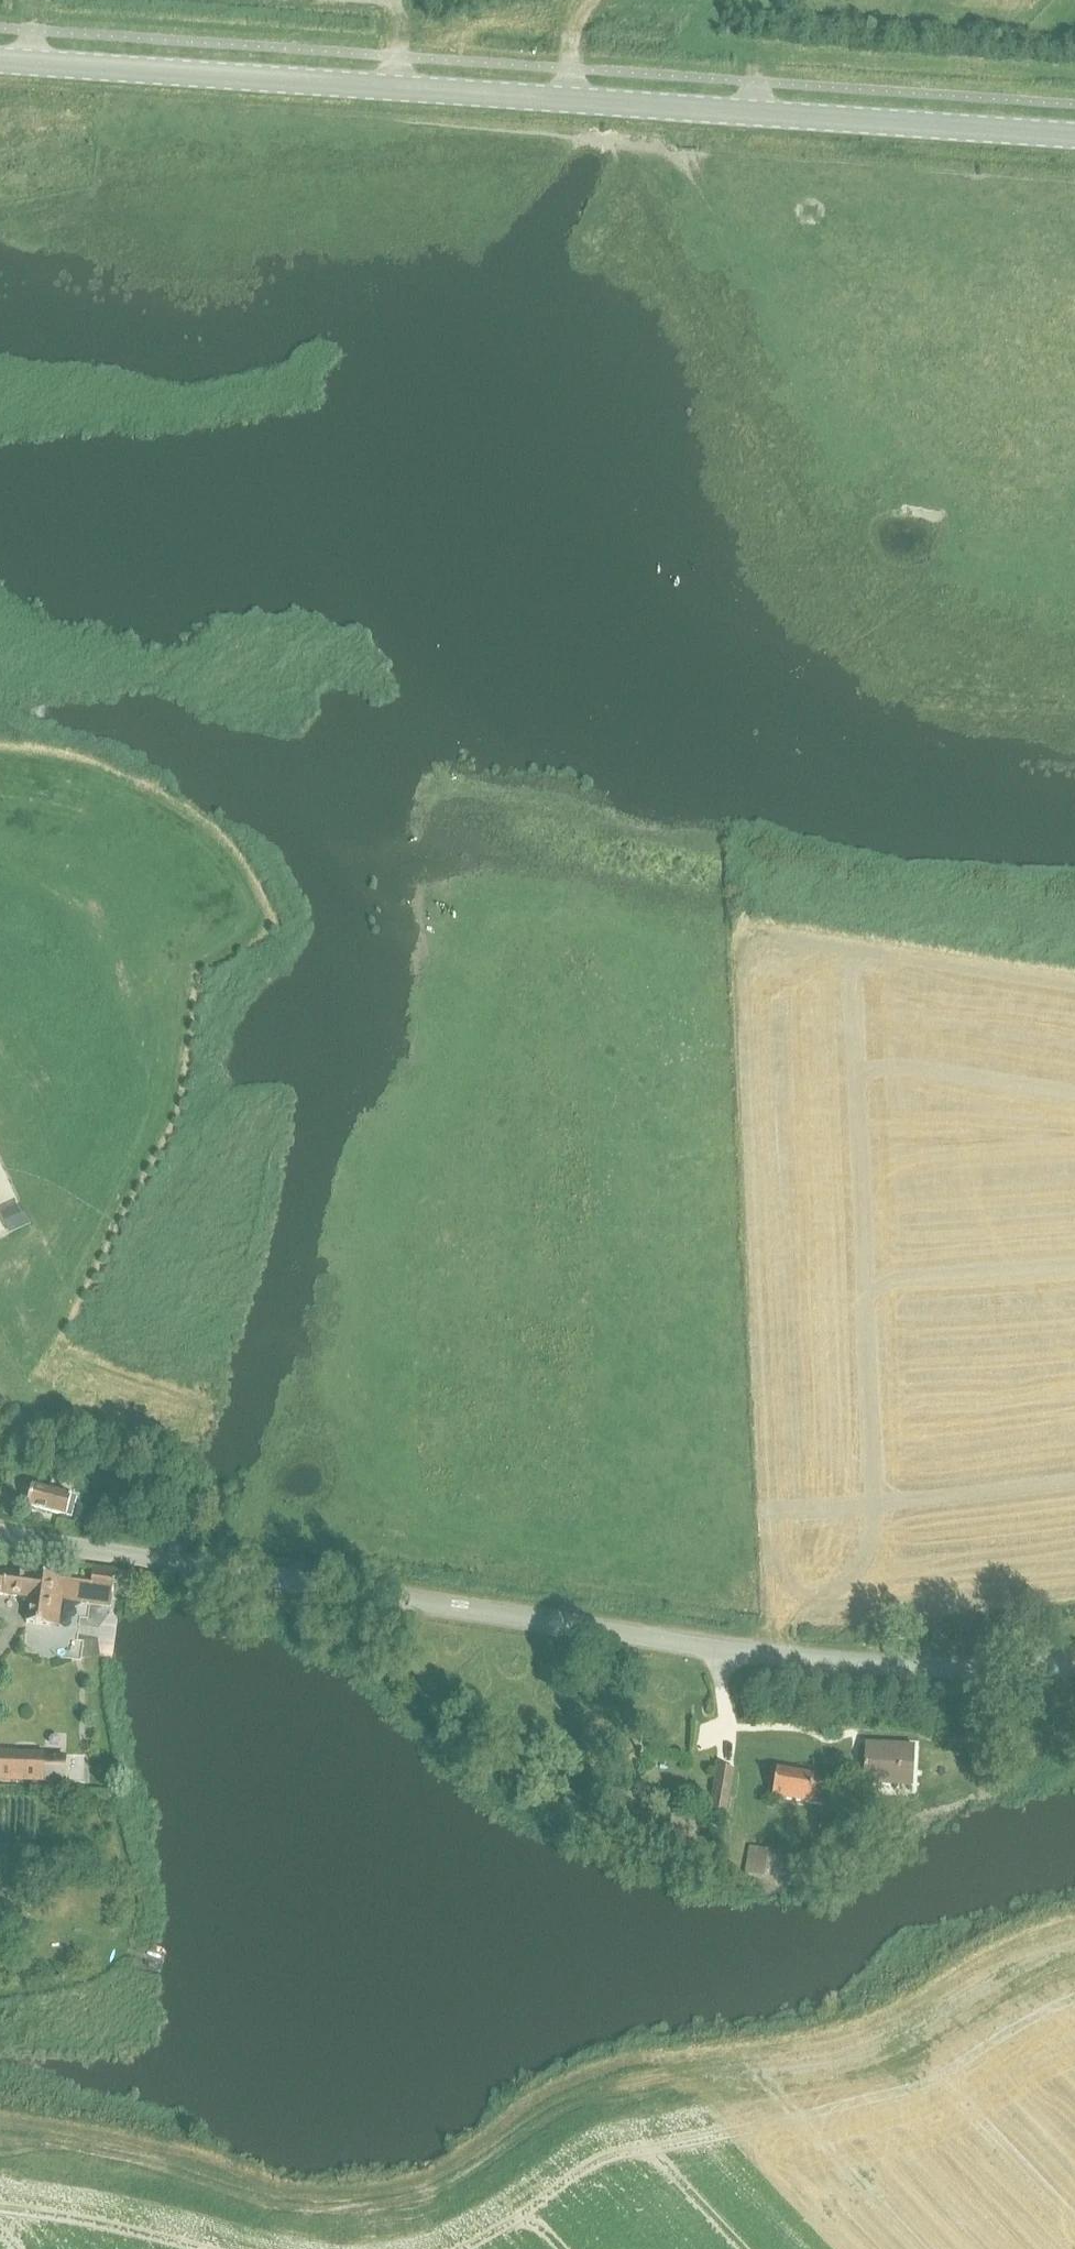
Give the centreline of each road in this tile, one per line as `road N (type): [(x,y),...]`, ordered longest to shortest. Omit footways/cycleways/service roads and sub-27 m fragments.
road 1 (unclassified): [(0,1536),(718,1650),(928,1667),(1074,1663)]
road 2 (secondary): [(1074,137),(0,61)]

